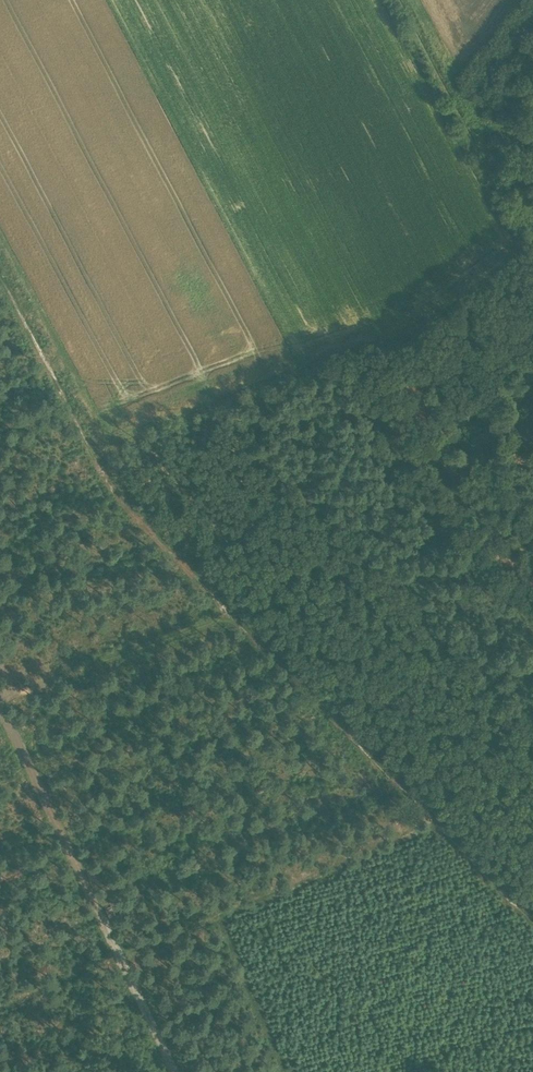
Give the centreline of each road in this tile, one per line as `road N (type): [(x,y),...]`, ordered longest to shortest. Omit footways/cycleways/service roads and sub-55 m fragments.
road 1 (track): [(0,273),(83,430),(337,719),(82,862),(182,1071)]
road 2 (track): [(337,719),(403,775),(438,818),(0,1011)]
road 3 (track): [(0,684),(82,862)]
road 4 (track): [(438,818),(532,919)]

